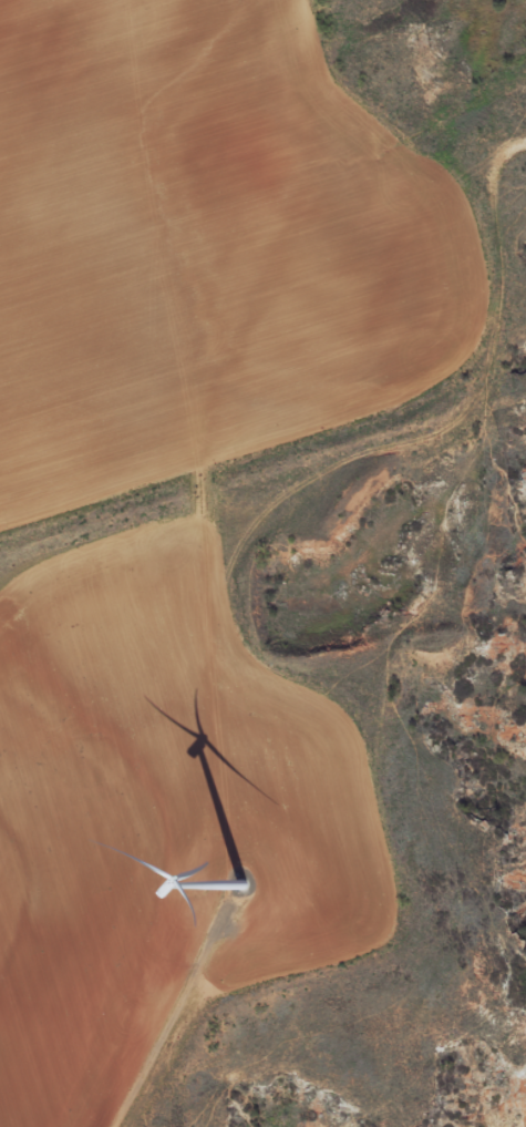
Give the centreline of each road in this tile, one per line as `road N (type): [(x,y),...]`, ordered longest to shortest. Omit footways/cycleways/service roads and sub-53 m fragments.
road 1 (residential): [(525,105),(337,72),(308,43),(308,0)]

